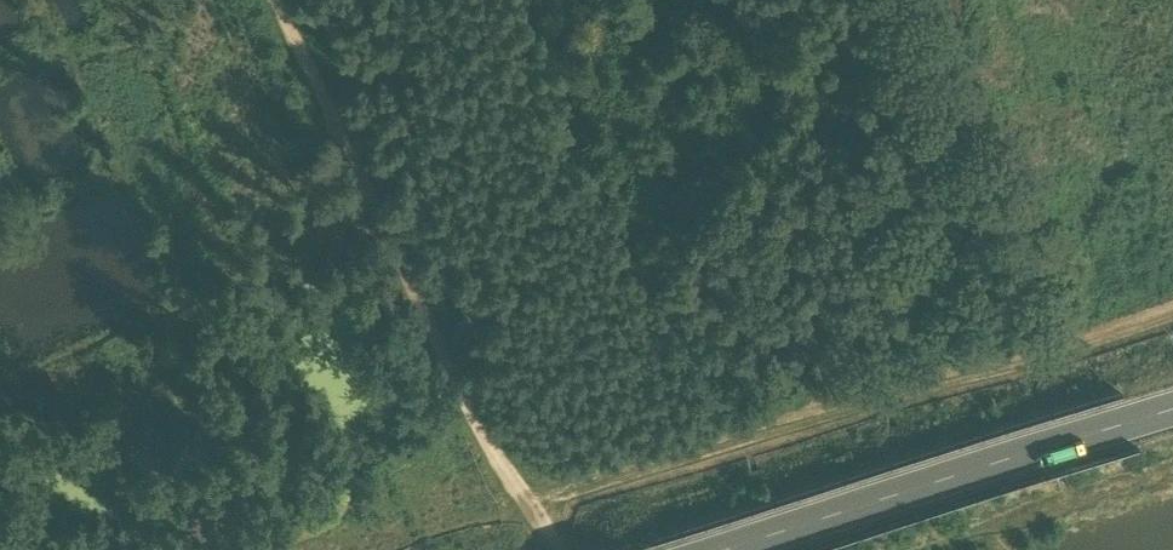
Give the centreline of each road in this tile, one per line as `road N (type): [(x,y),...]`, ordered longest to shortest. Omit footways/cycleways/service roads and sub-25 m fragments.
road 1 (track): [(526,503),(988,373),(1172,309)]
road 2 (track): [(555,549),(481,427),(279,0)]
road 3 (primary): [(698,549),(1172,406)]

